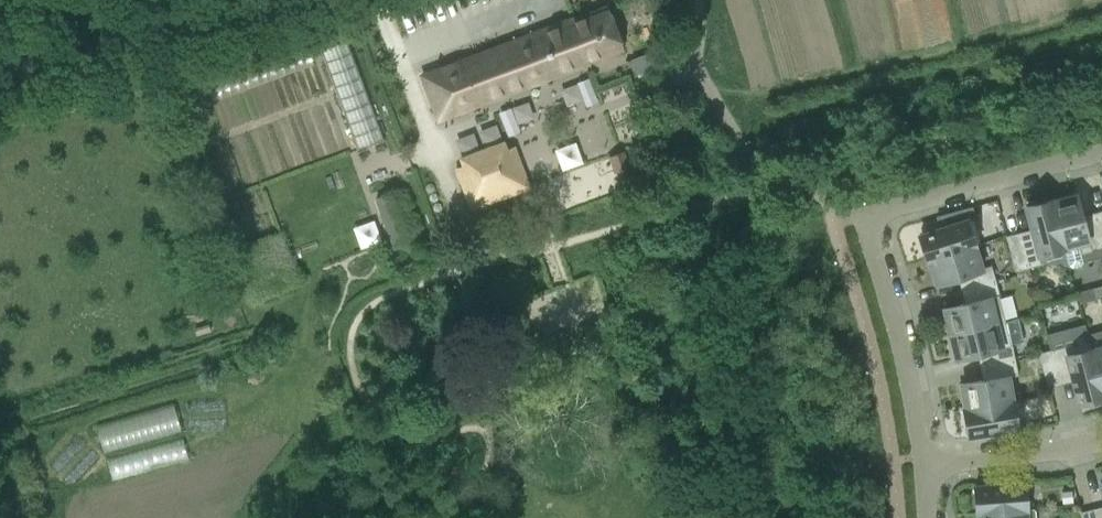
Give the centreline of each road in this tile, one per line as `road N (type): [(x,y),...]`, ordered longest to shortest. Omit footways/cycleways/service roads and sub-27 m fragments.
road 1 (residential): [(1101,142),(865,217),(906,364),(923,463)]
road 2 (unclassified): [(0,56),(72,66),(285,0)]
road 3 (residential): [(923,463),(1032,457),(1101,441)]

